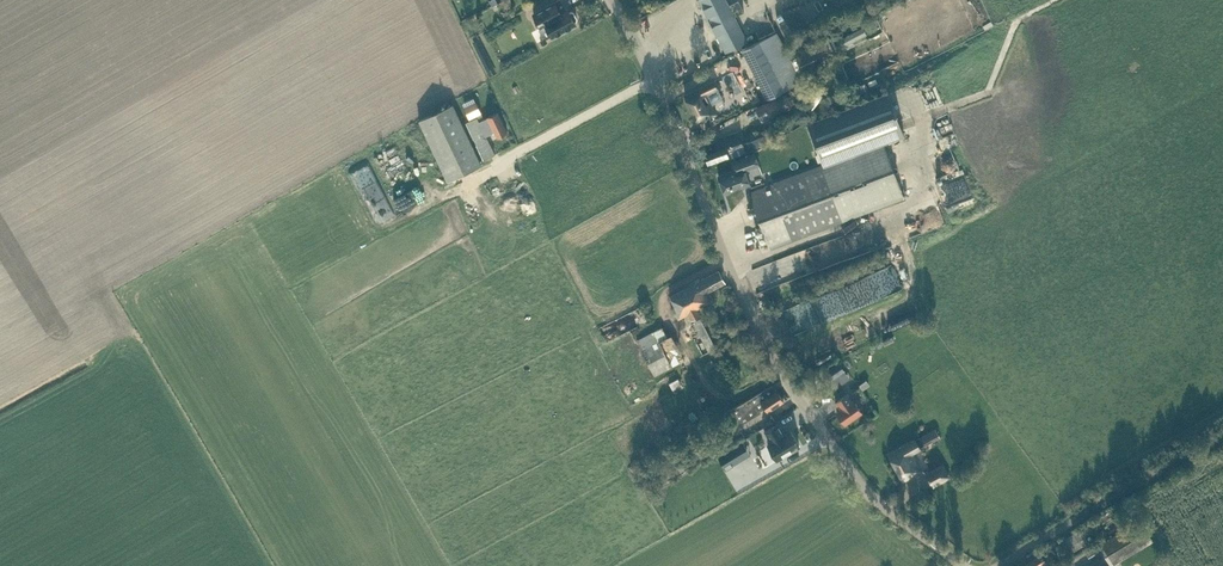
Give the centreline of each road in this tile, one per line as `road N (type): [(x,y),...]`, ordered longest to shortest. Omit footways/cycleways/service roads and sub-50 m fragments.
road 1 (tertiary): [(962,565),(880,498),(784,376),(728,260),(667,86),(617,0)]
road 2 (track): [(784,376),(742,397),(715,395),(661,303),(728,260)]
road 3 (unclassified): [(999,565),(1222,436)]

